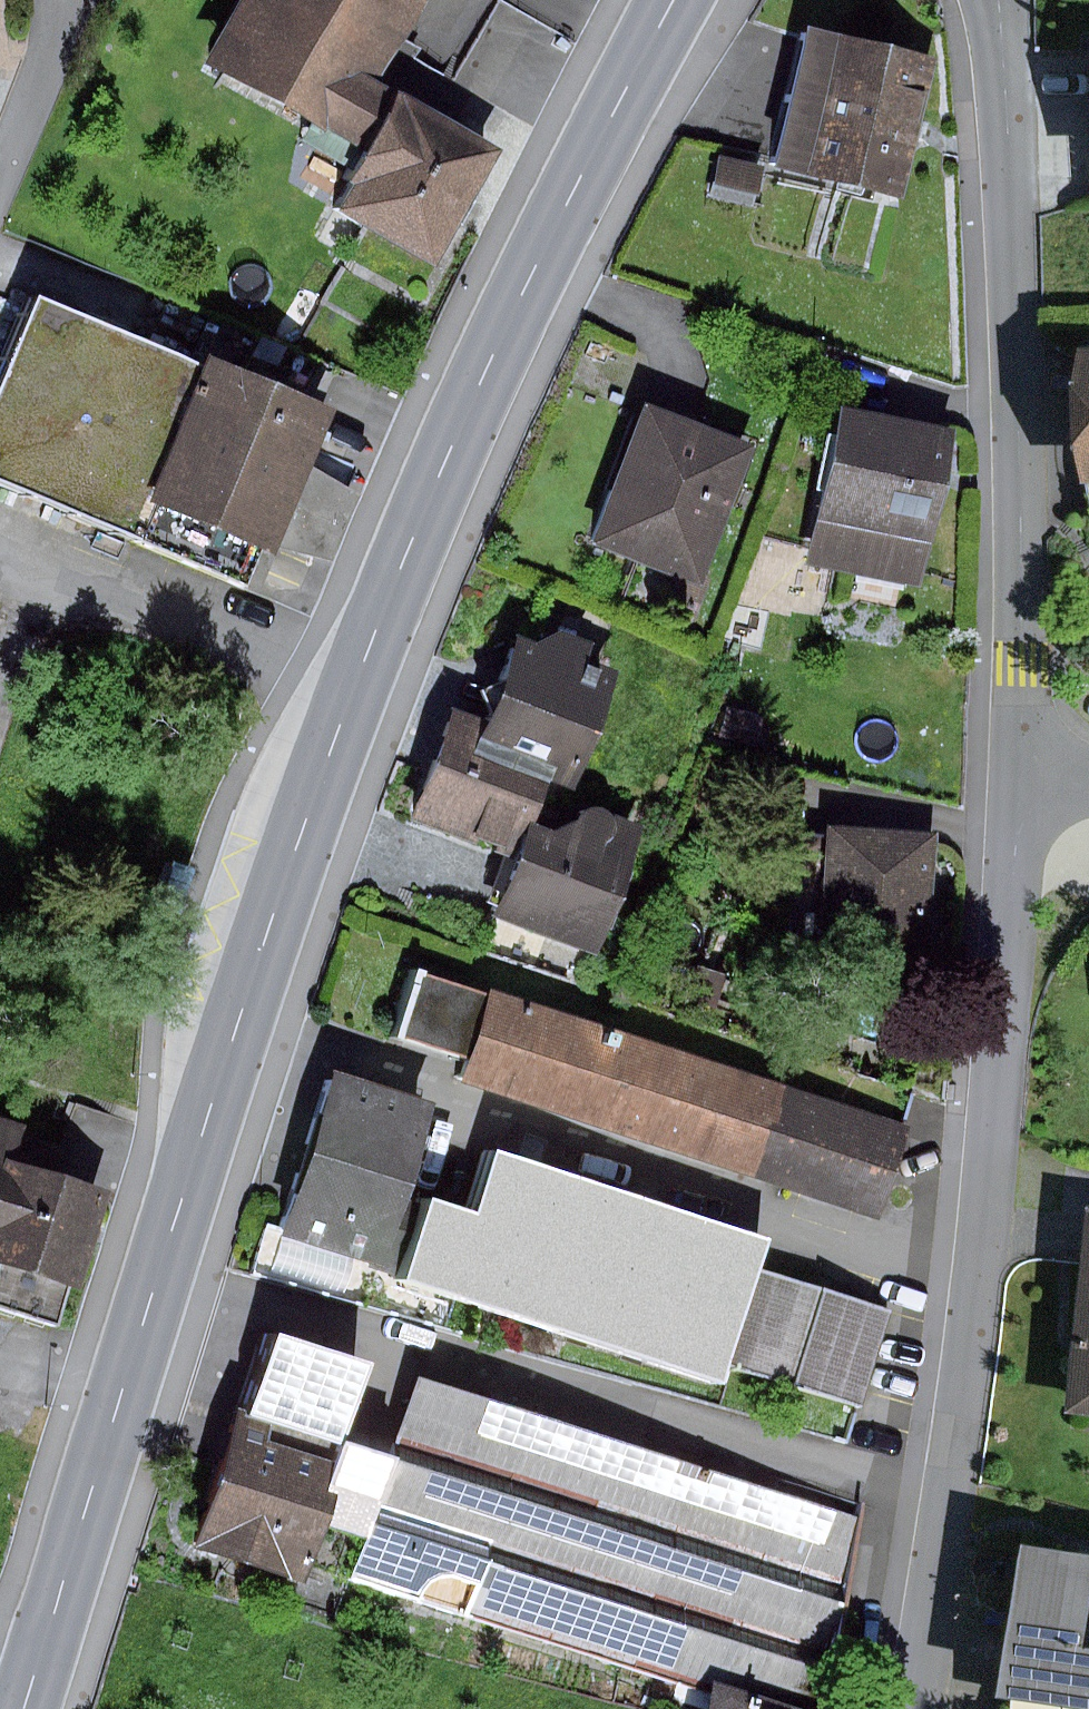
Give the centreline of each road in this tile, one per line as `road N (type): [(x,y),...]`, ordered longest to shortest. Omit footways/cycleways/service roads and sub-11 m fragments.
road 1 (secondary): [(674,0),(482,379),(358,675),(254,976),(26,1705)]
road 2 (residential): [(927,1708),(1006,1137),(1023,780)]
road 3 (residential): [(1023,780),(1019,357),(1000,0)]

